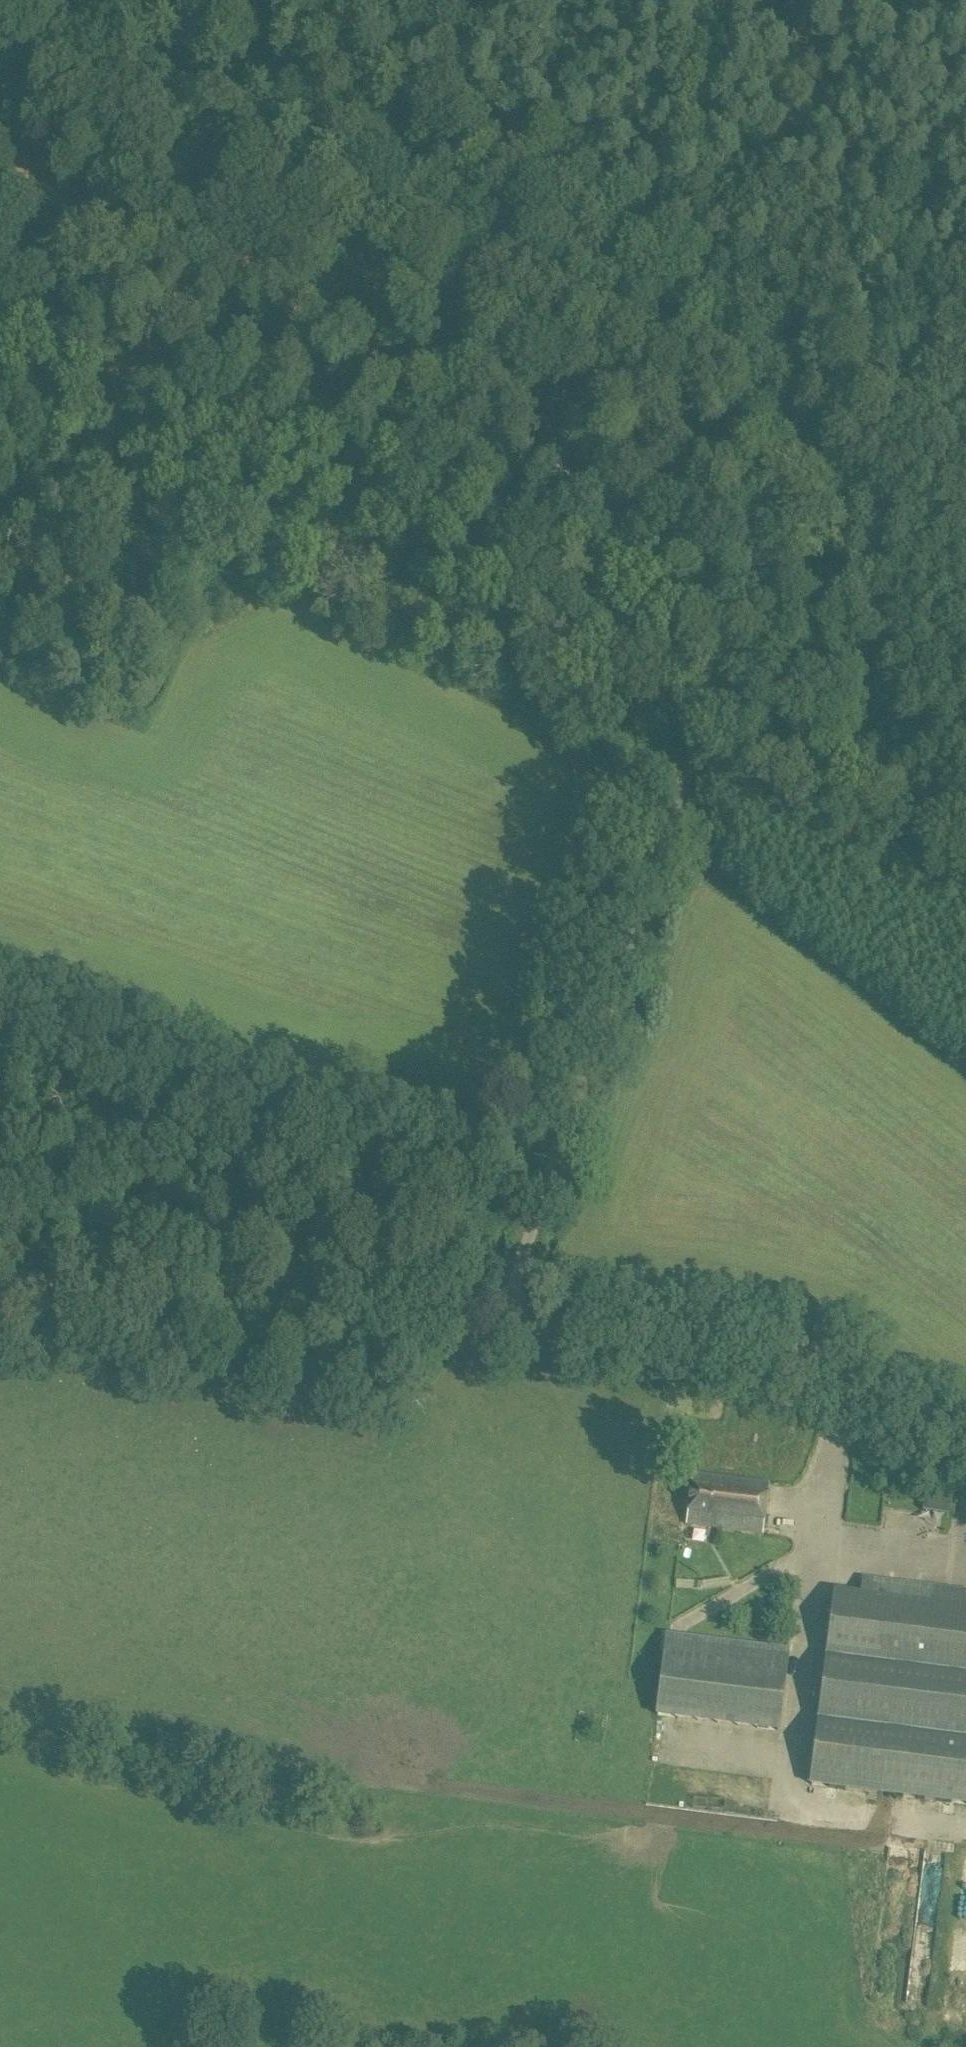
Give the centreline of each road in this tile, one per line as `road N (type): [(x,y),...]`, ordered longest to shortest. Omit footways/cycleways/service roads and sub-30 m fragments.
road 1 (unclassified): [(965,1458),(842,1370),(774,1354),(538,1327),(514,1300),(556,1150),(797,425)]
road 2 (unclassified): [(797,425),(0,64)]
road 3 (track): [(631,0),(627,26),(650,70),(830,149),(797,425),(965,296)]
road 4 (track): [(0,1009),(419,1154),(507,1144),(556,1150)]
road 5 (track): [(518,1312),(484,1322),(0,1271)]
road 6 (unclassified): [(965,509),(797,425)]

